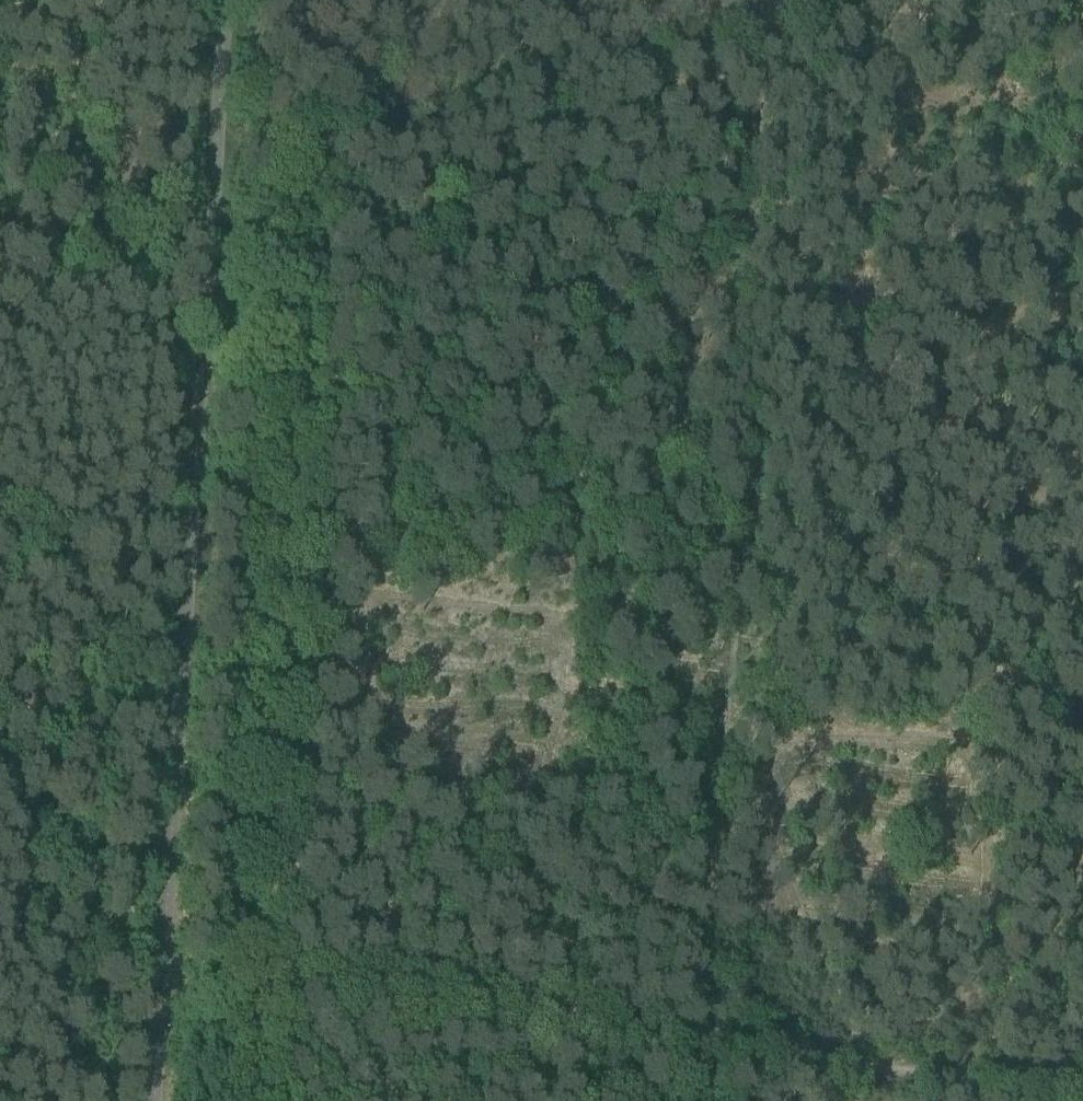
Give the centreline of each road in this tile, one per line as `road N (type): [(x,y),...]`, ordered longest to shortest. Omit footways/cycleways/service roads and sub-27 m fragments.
road 1 (track): [(272,983),(313,167),(333,143),(853,13),(867,0)]
road 2 (track): [(700,1049),(751,329),(762,32)]
road 3 (track): [(272,983),(700,1049)]
road 4 (track): [(700,1049),(1082,1088)]
road 5 (track): [(0,310),(206,297)]

